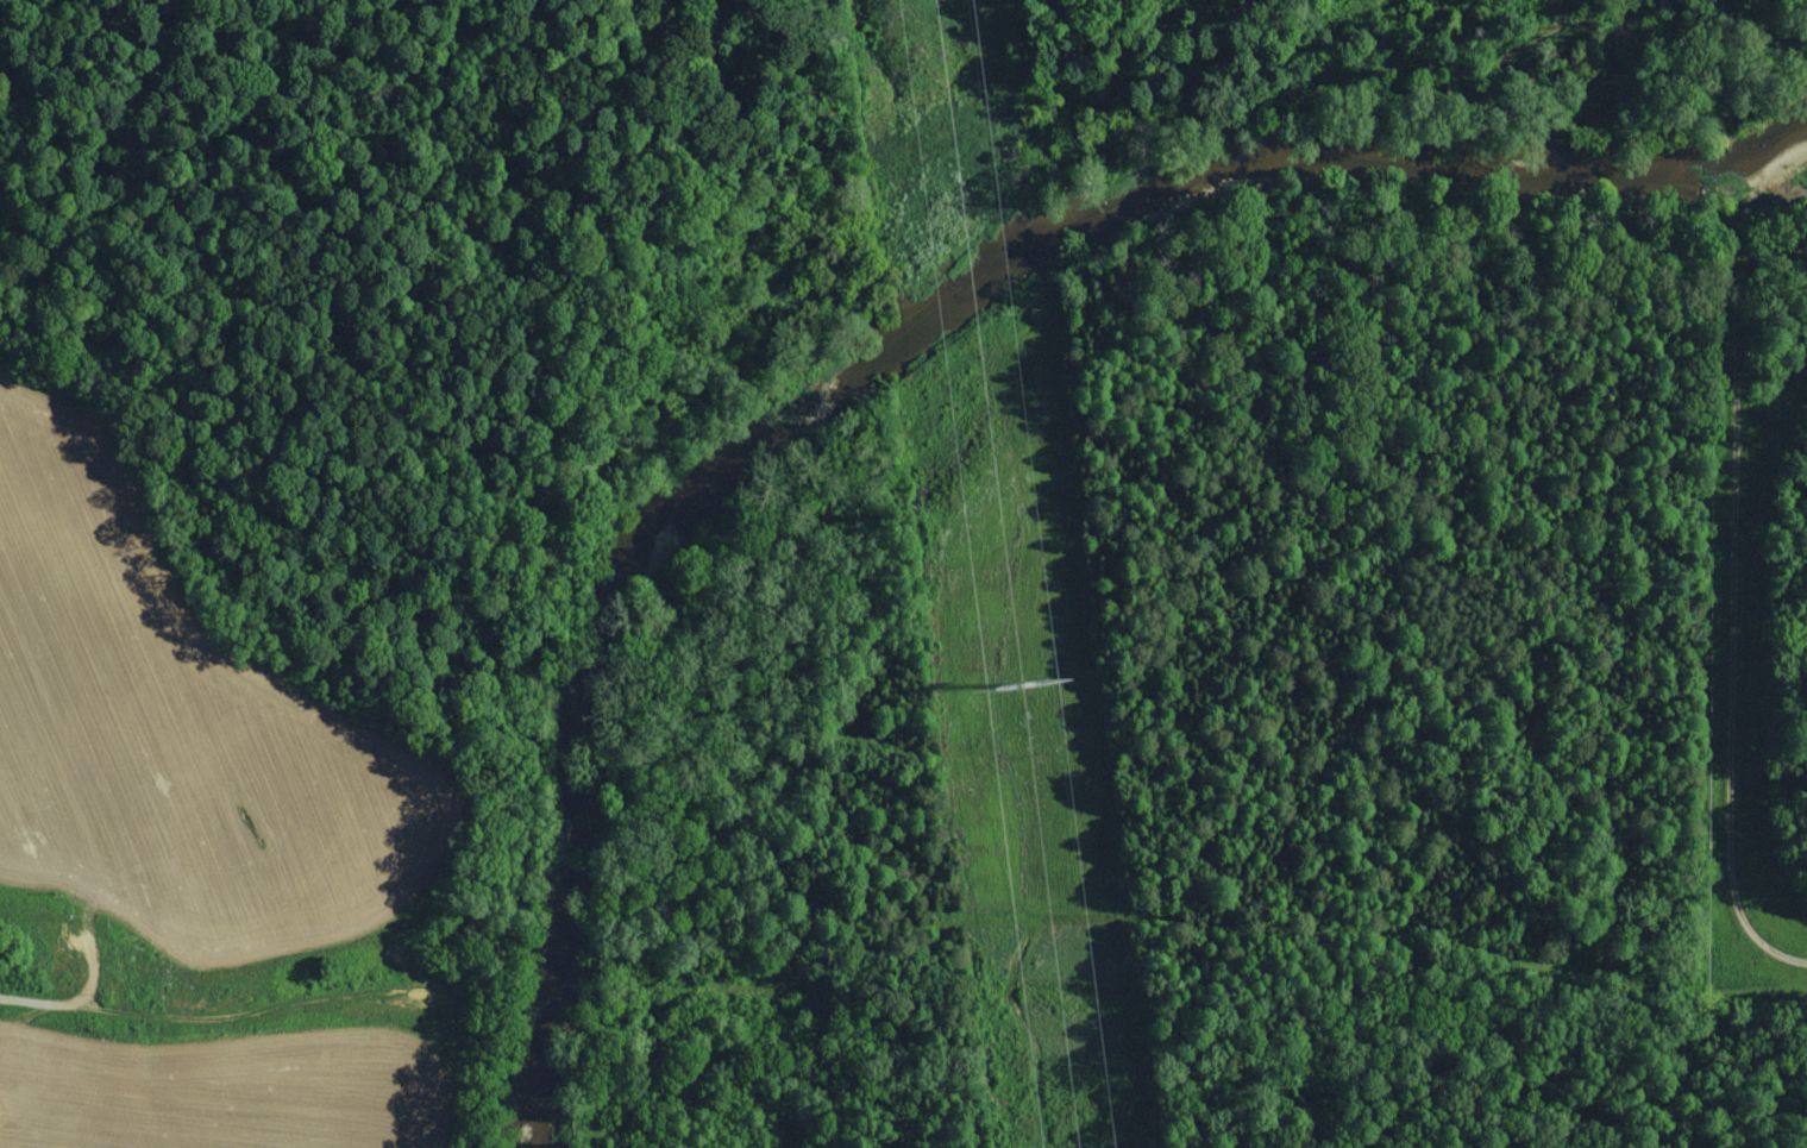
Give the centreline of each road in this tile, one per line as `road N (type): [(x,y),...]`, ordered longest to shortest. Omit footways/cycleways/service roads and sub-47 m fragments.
road 1 (track): [(1806,972),(1759,952),(1732,918),(1725,871),(1738,321)]

